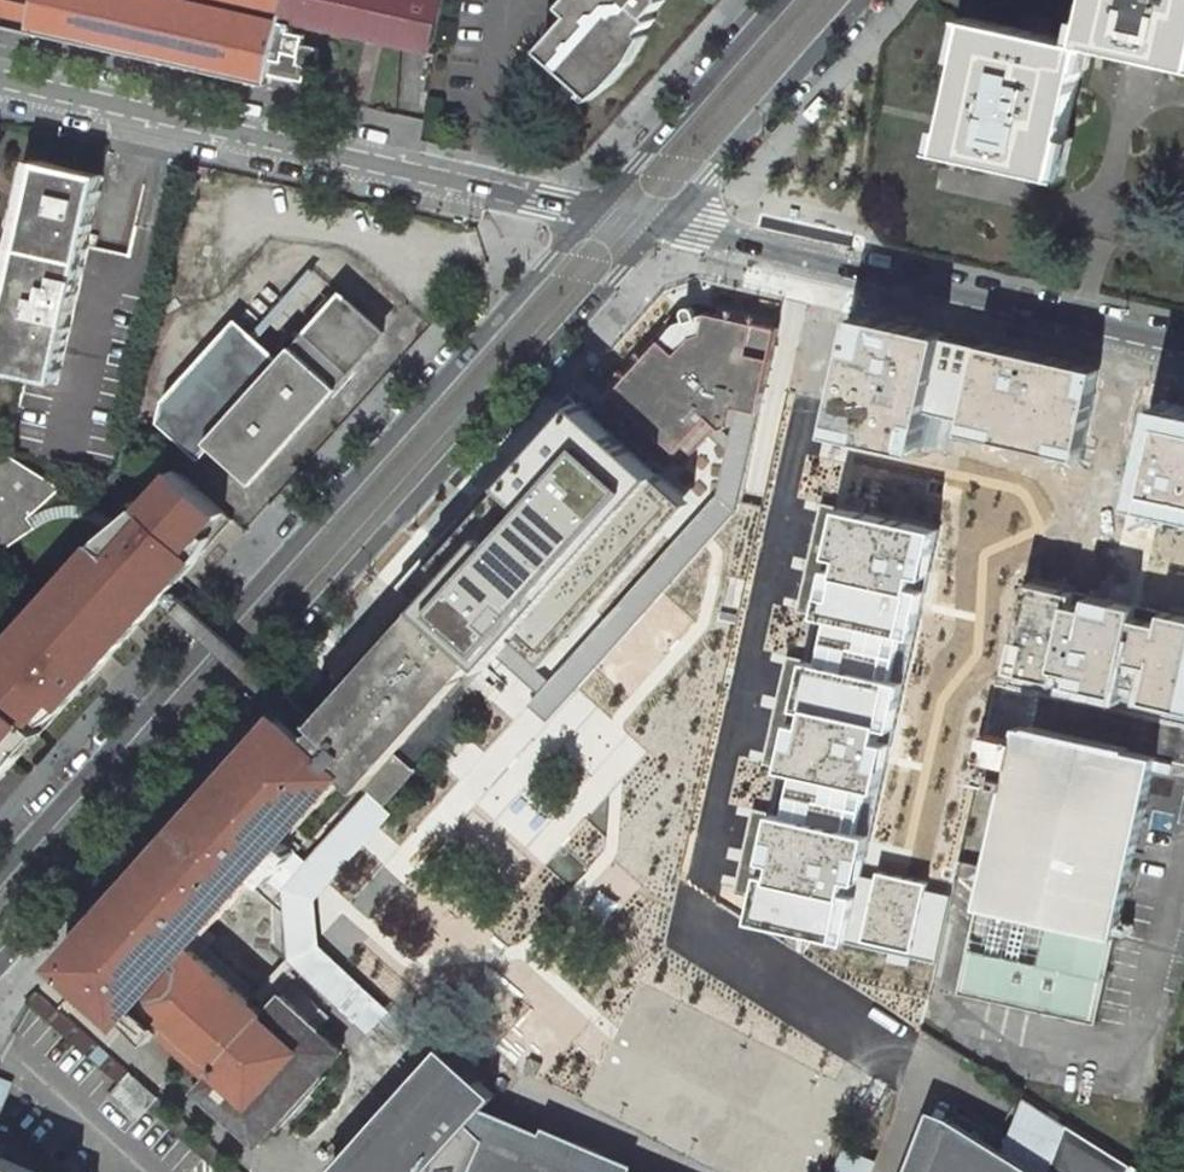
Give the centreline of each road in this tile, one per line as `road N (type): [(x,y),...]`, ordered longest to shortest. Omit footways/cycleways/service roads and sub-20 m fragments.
road 1 (secondary): [(0,963),(663,228)]
road 2 (secondary): [(592,213),(0,870)]
road 3 (tertiary): [(592,213),(0,82)]
road 4 (tertiary): [(1183,345),(663,228)]
road 5 (secondary): [(663,228),(863,0)]
road 6 (secondary): [(780,0),(592,213)]

